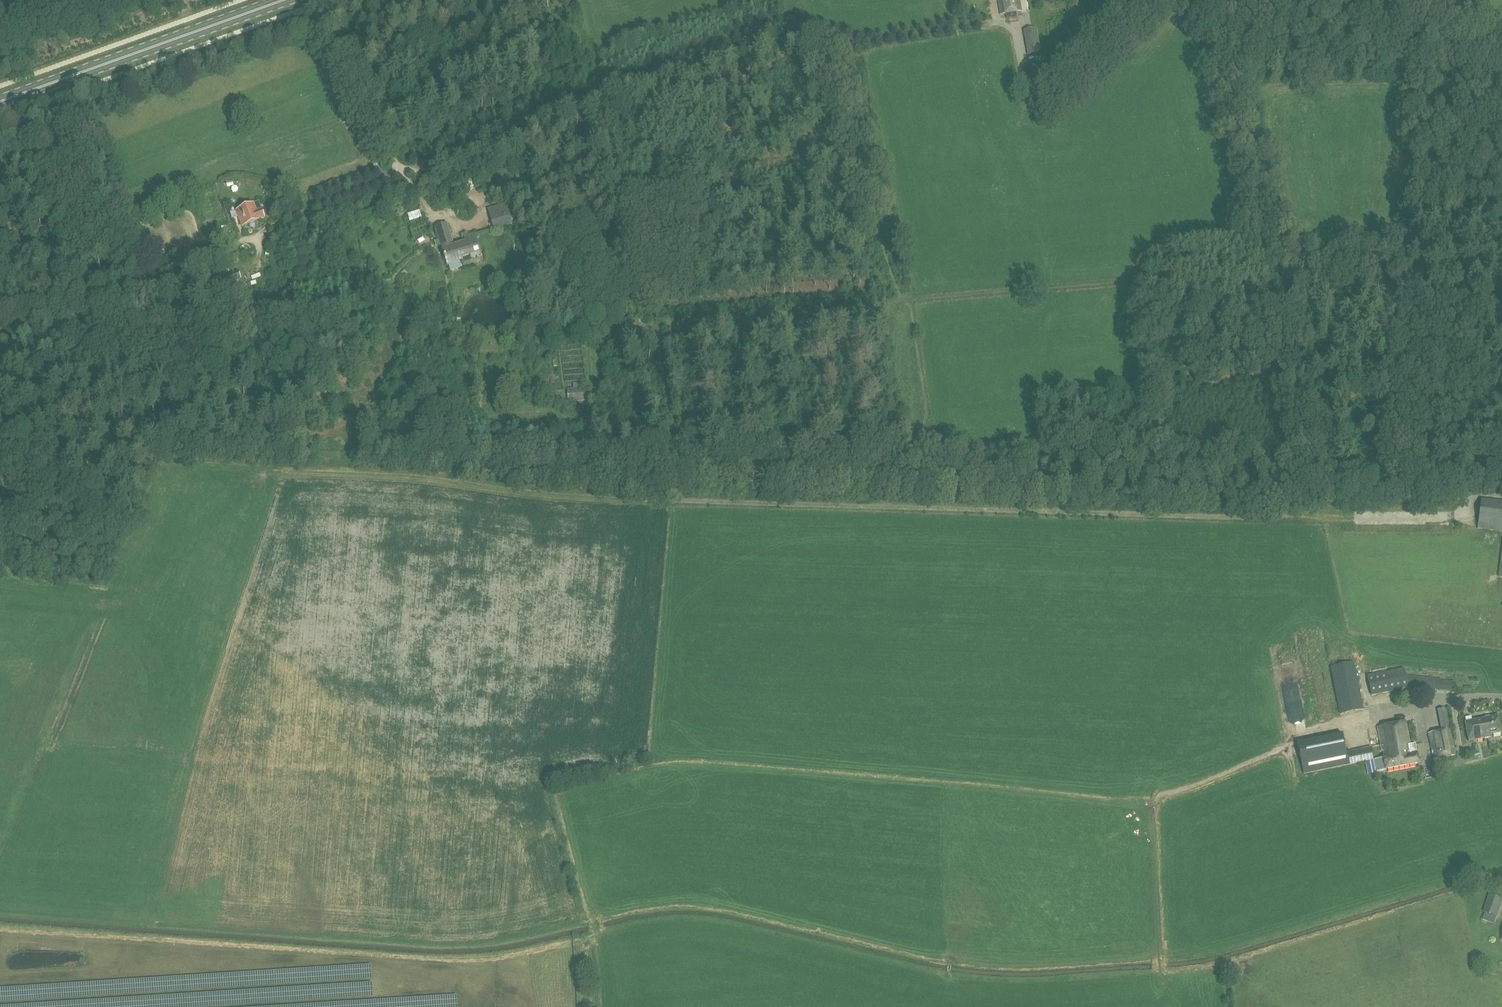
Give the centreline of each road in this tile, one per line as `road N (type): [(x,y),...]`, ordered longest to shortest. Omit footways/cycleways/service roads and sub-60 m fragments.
road 1 (track): [(286,471),(619,499),(1244,517),(1332,503),(1501,495)]
road 2 (primary): [(0,99),(278,0)]
road 3 (track): [(1156,0),(1066,90),(1048,95),(1027,84),(1016,34),(997,22)]

